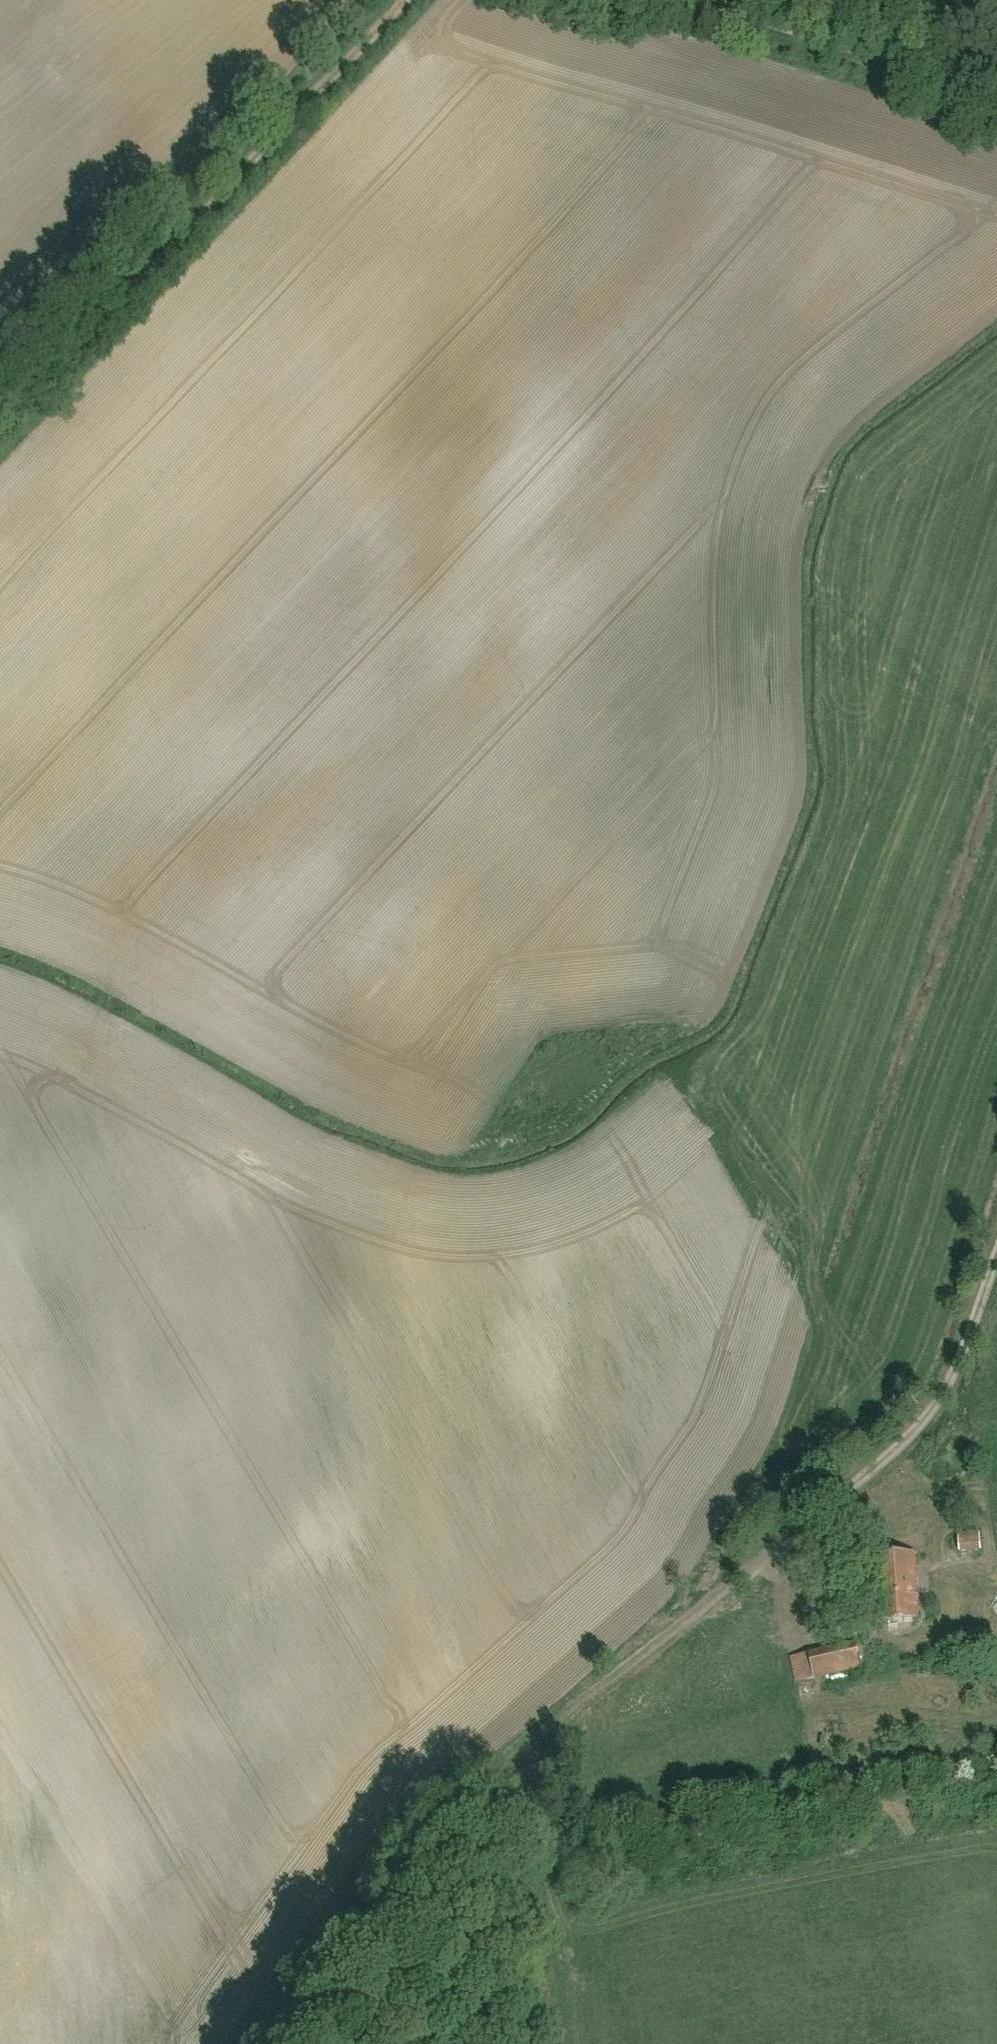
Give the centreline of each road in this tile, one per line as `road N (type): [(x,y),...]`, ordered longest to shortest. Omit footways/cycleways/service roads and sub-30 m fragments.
road 1 (track): [(996,1274),(978,1332),(926,1421),(862,1486),(524,1749),(440,1834),(323,2043)]
road 2 (track): [(0,454),(32,402),(90,329),(145,278),(207,189),(307,107),(403,0)]
road 3 (unclassified): [(996,99),(676,0)]

